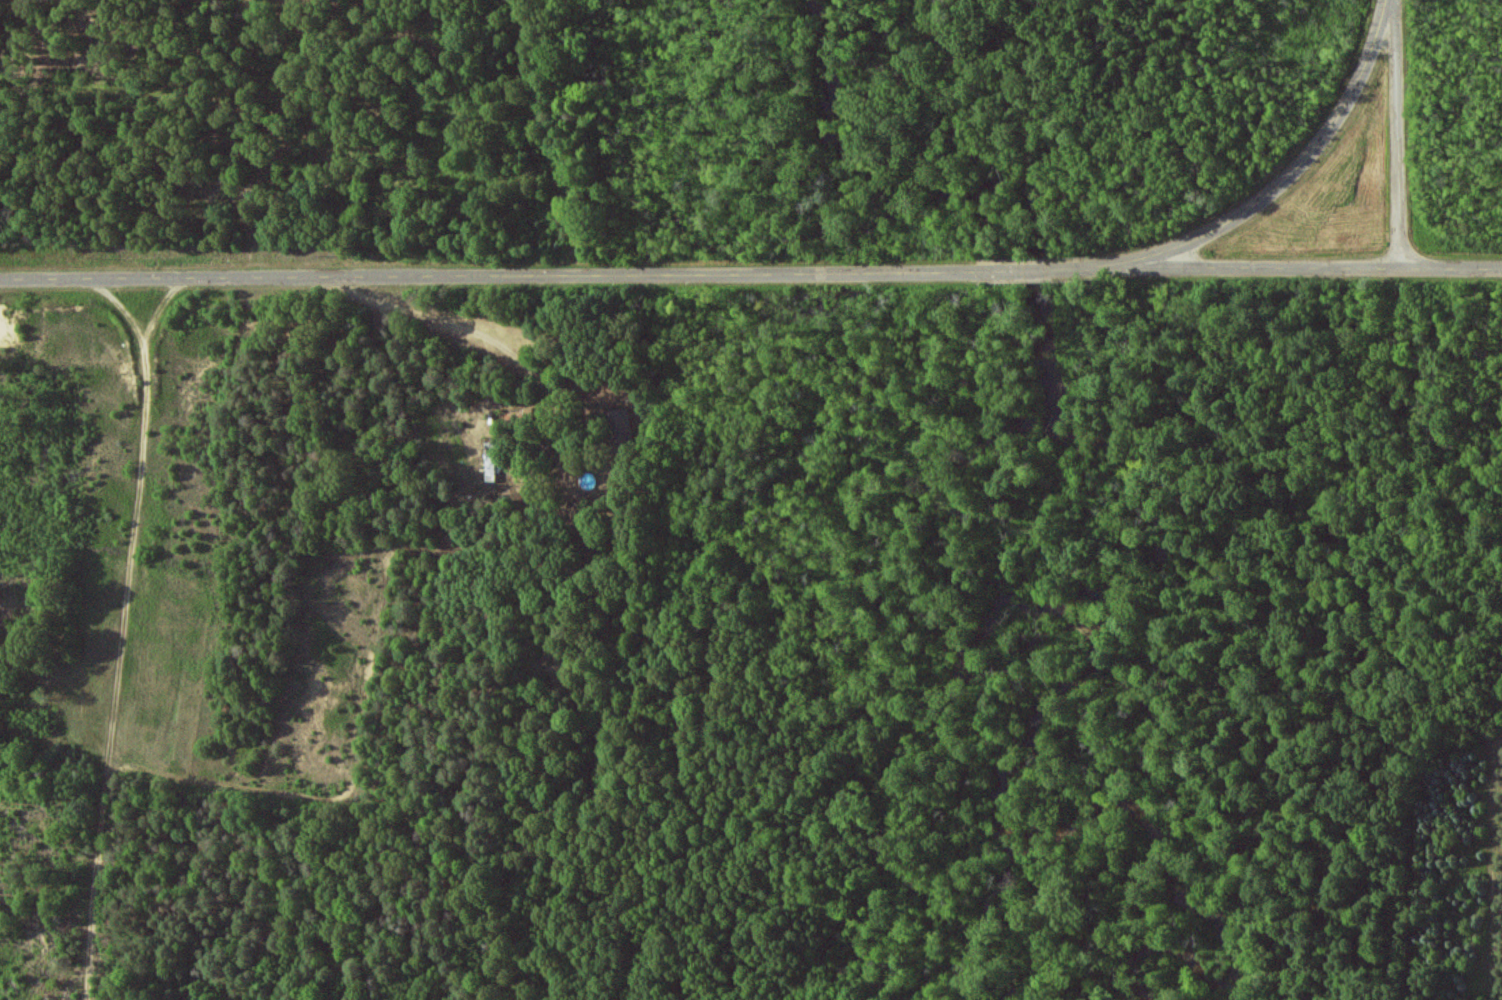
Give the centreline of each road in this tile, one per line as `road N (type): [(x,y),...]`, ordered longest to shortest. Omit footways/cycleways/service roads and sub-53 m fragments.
road 1 (tertiary): [(1089,269),(0,282)]
road 2 (track): [(87,999),(104,772),(144,444),(142,354),(118,301),(92,281)]
road 3 (tertiary): [(1089,269),(1189,245),(1245,213),(1298,168),(1339,122),(1388,0)]
road 4 (residential): [(1501,271),(1089,269)]
road 5 (residential): [(1399,270),(1395,0)]

